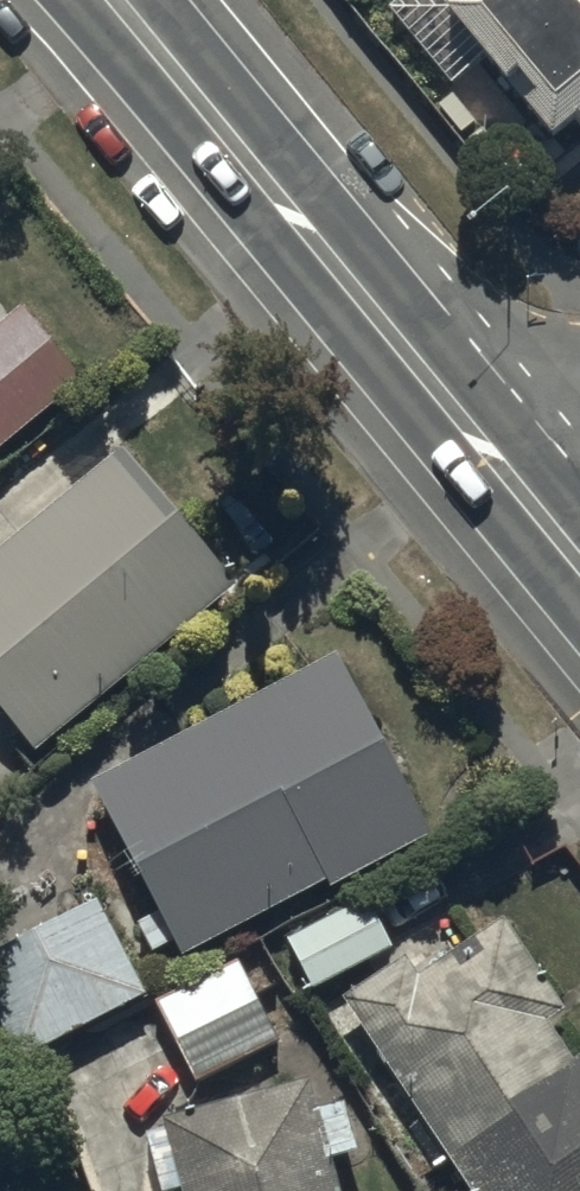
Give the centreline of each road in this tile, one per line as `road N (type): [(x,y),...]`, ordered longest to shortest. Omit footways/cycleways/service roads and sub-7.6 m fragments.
road 1 (secondary): [(112,0),(492,473)]
road 2 (secondary): [(492,473),(579,577)]

